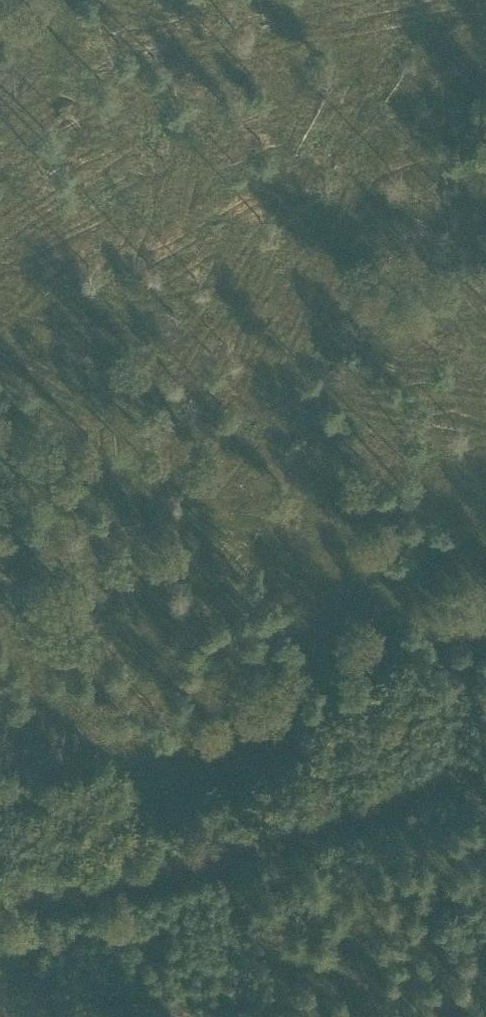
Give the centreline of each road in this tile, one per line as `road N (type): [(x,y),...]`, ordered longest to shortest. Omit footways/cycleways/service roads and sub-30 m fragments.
road 1 (unclassified): [(0,885),(204,864),(485,751)]

